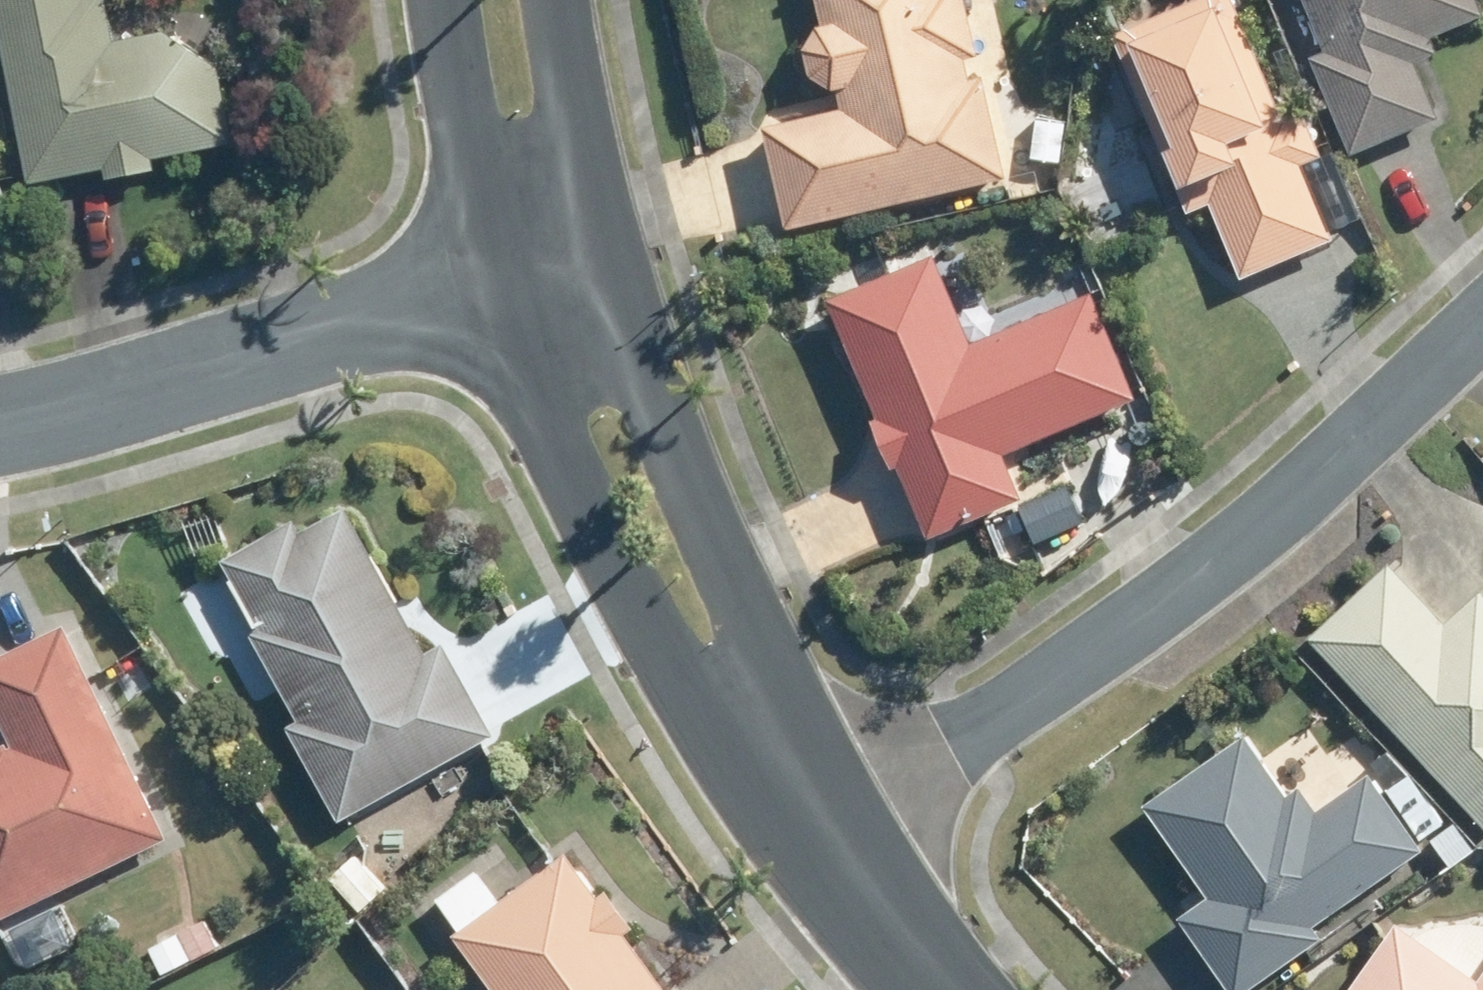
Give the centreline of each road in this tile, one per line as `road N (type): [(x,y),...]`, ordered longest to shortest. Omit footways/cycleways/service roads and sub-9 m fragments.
road 1 (residential): [(827,829),(1159,611),(1482,325)]
road 2 (tertiary): [(560,269),(616,436),(827,829)]
road 3 (residential): [(560,269),(322,333),(91,408),(0,424)]
road 4 (tertiary): [(560,269),(474,135),(451,0)]
road 5 (tertiary): [(559,0),(575,109),(560,269)]
road 6 (tertiary): [(827,829),(945,989)]

